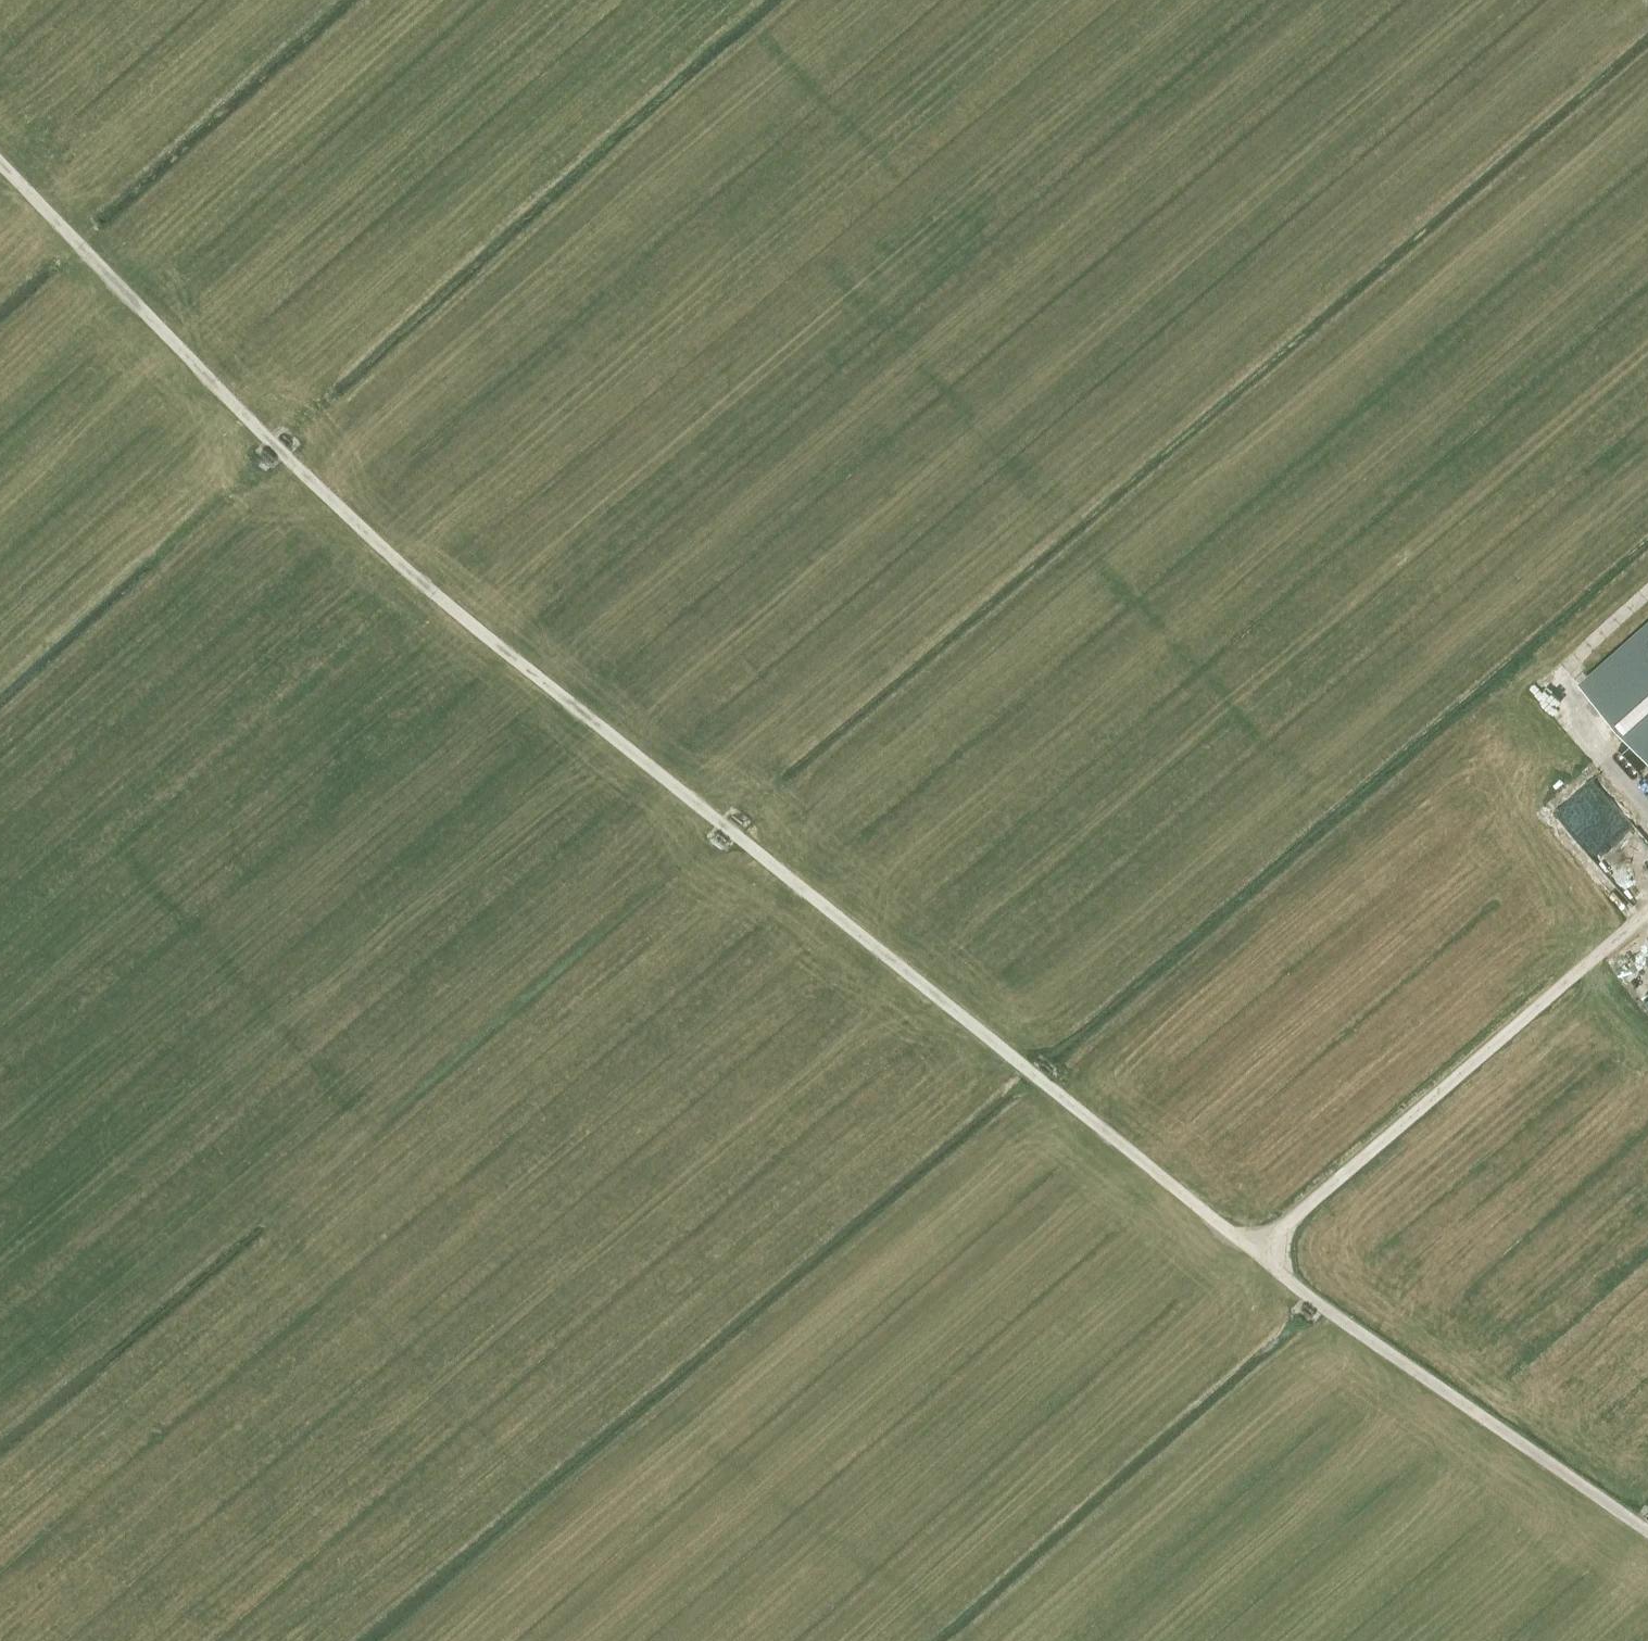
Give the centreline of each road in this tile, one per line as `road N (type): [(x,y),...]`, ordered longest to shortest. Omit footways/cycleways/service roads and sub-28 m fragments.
road 1 (track): [(0,166),(307,479),(462,617),(1299,1292),(1647,1531)]
road 2 (track): [(1256,1254),(1647,903)]

